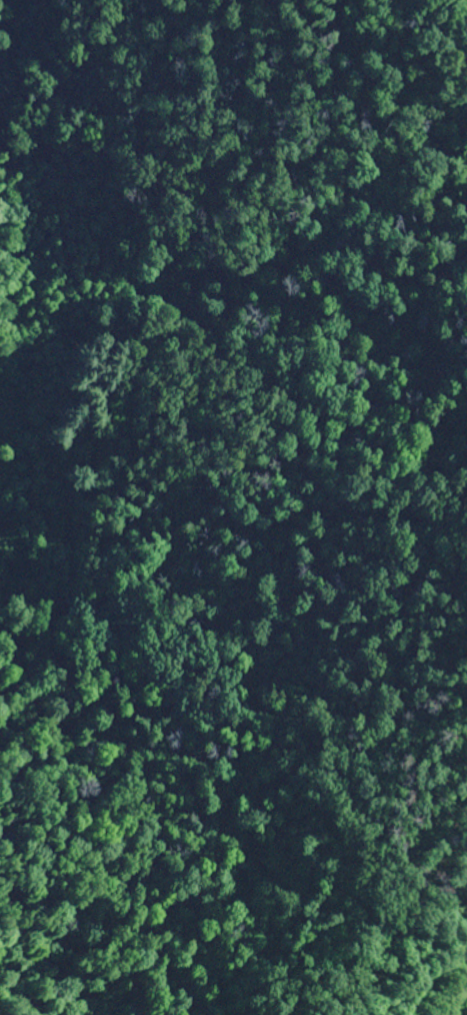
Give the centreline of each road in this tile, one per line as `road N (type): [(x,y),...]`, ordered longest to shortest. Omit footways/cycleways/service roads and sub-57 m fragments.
road 1 (residential): [(16,0),(348,146)]

